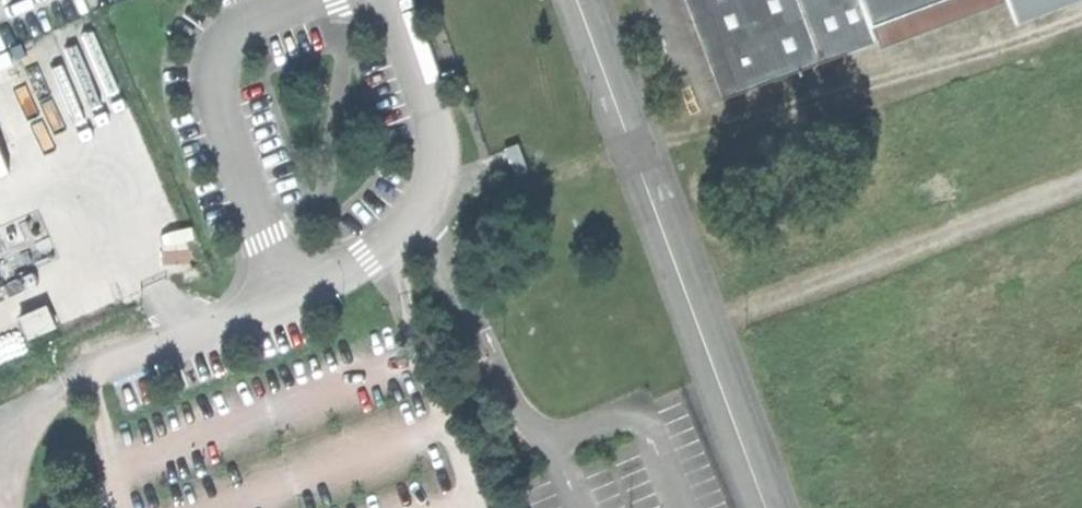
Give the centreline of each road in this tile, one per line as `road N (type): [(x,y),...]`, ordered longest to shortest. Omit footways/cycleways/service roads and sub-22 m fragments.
road 1 (unclassified): [(394,0),(431,104),(436,167),(416,217),(365,259),(0,423)]

